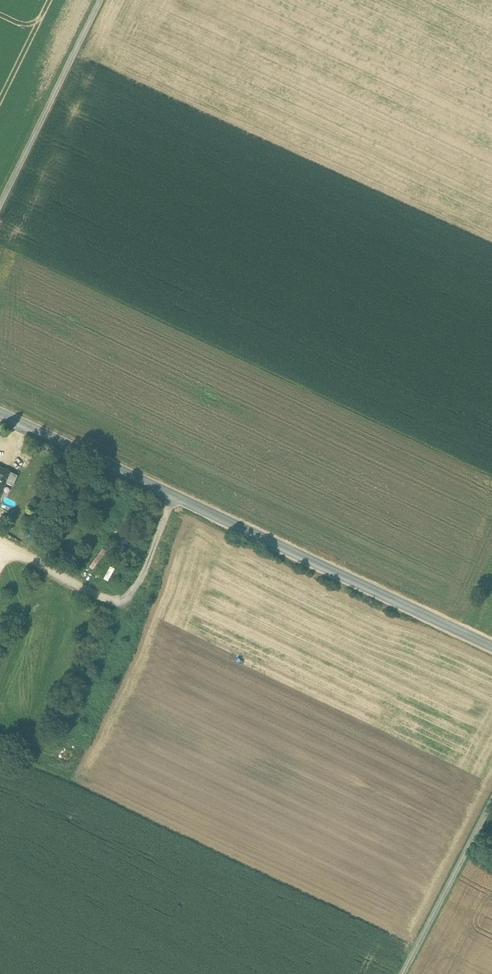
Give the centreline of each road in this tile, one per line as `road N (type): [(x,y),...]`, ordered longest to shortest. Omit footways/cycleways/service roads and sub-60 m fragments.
road 1 (unclassified): [(491,645),(0,413)]
road 2 (unclassified): [(0,206),(102,0)]
road 3 (unclassified): [(410,973),(491,806)]

